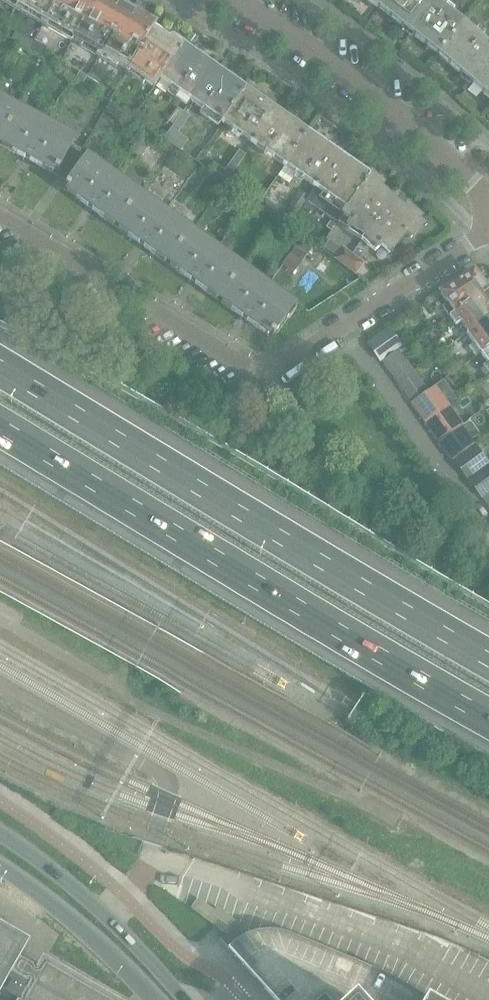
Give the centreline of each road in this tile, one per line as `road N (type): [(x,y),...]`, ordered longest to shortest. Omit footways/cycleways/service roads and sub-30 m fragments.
road 1 (motorway): [(488,660),(0,367)]
road 2 (motorway): [(0,426),(488,718)]
road 3 (residential): [(342,327),(283,365),(249,369),(154,309),(130,305),(0,216)]
road 4 (residential): [(488,194),(362,84),(231,0)]
road 5 (secondary): [(187,999),(96,903),(0,832)]
road 6 (secondary): [(0,866),(79,924),(154,999)]
road 7 (residential): [(342,327),(488,231)]

